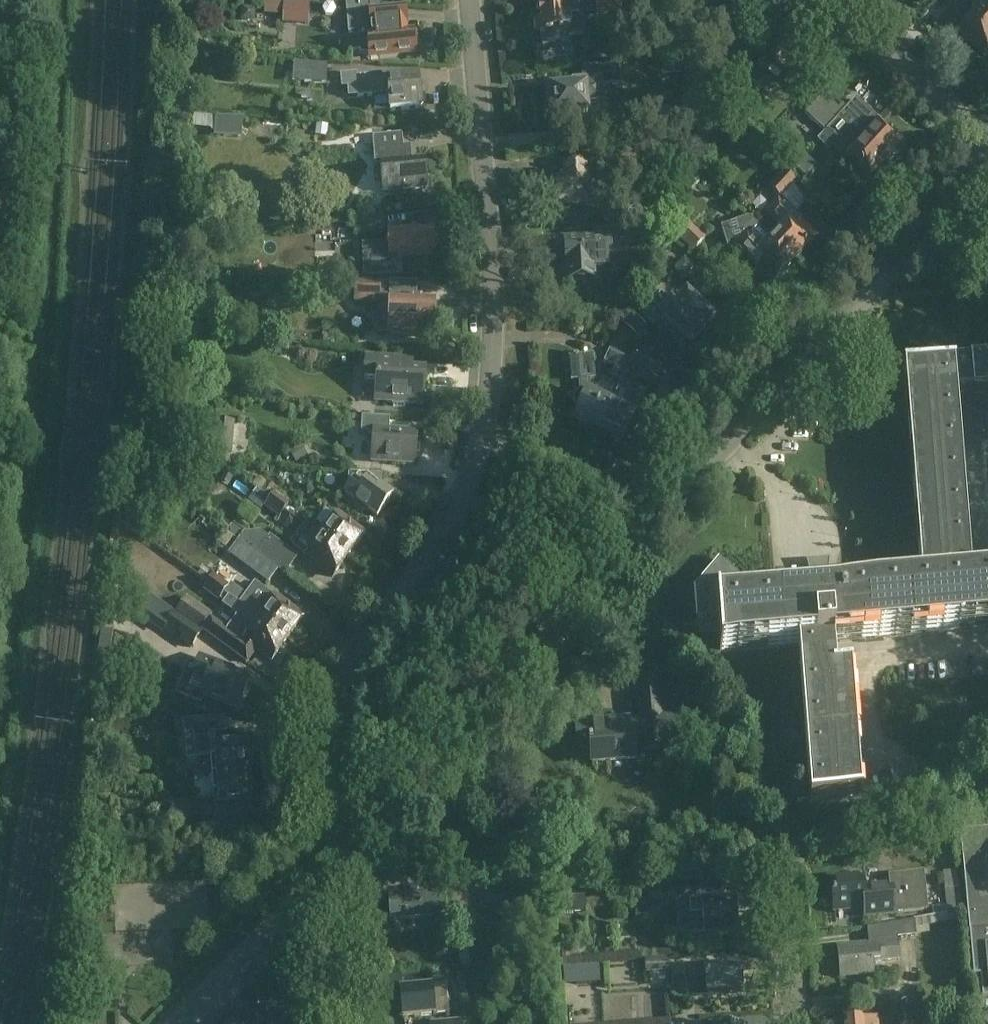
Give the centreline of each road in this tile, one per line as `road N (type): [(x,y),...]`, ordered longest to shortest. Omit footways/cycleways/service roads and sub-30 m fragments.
road 1 (residential): [(334,862),(987,174)]
road 2 (residential): [(334,862),(326,762),(335,710),(359,655),(457,499),(486,414),(492,339),(471,0)]
road 3 (residential): [(793,1023),(786,866),(801,848),(987,798)]
road 4 (residential): [(987,145),(841,0)]
road 5 (residential): [(187,1023),(324,874)]
road 6 (residential): [(338,1023),(324,874)]

